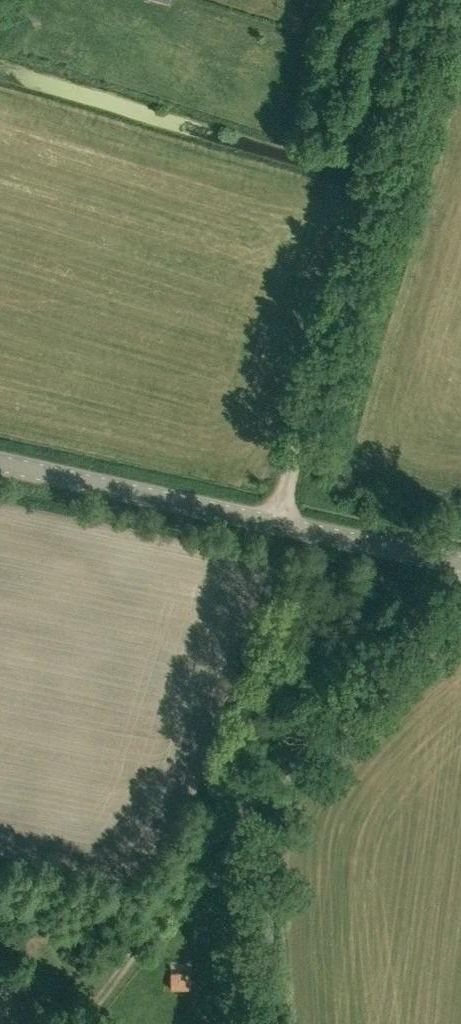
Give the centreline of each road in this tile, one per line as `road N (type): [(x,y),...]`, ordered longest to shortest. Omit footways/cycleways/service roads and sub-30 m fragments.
road 1 (track): [(460,609),(231,824),(84,1023)]
road 2 (track): [(272,527),(433,0)]
road 3 (tertiary): [(460,567),(0,466)]

